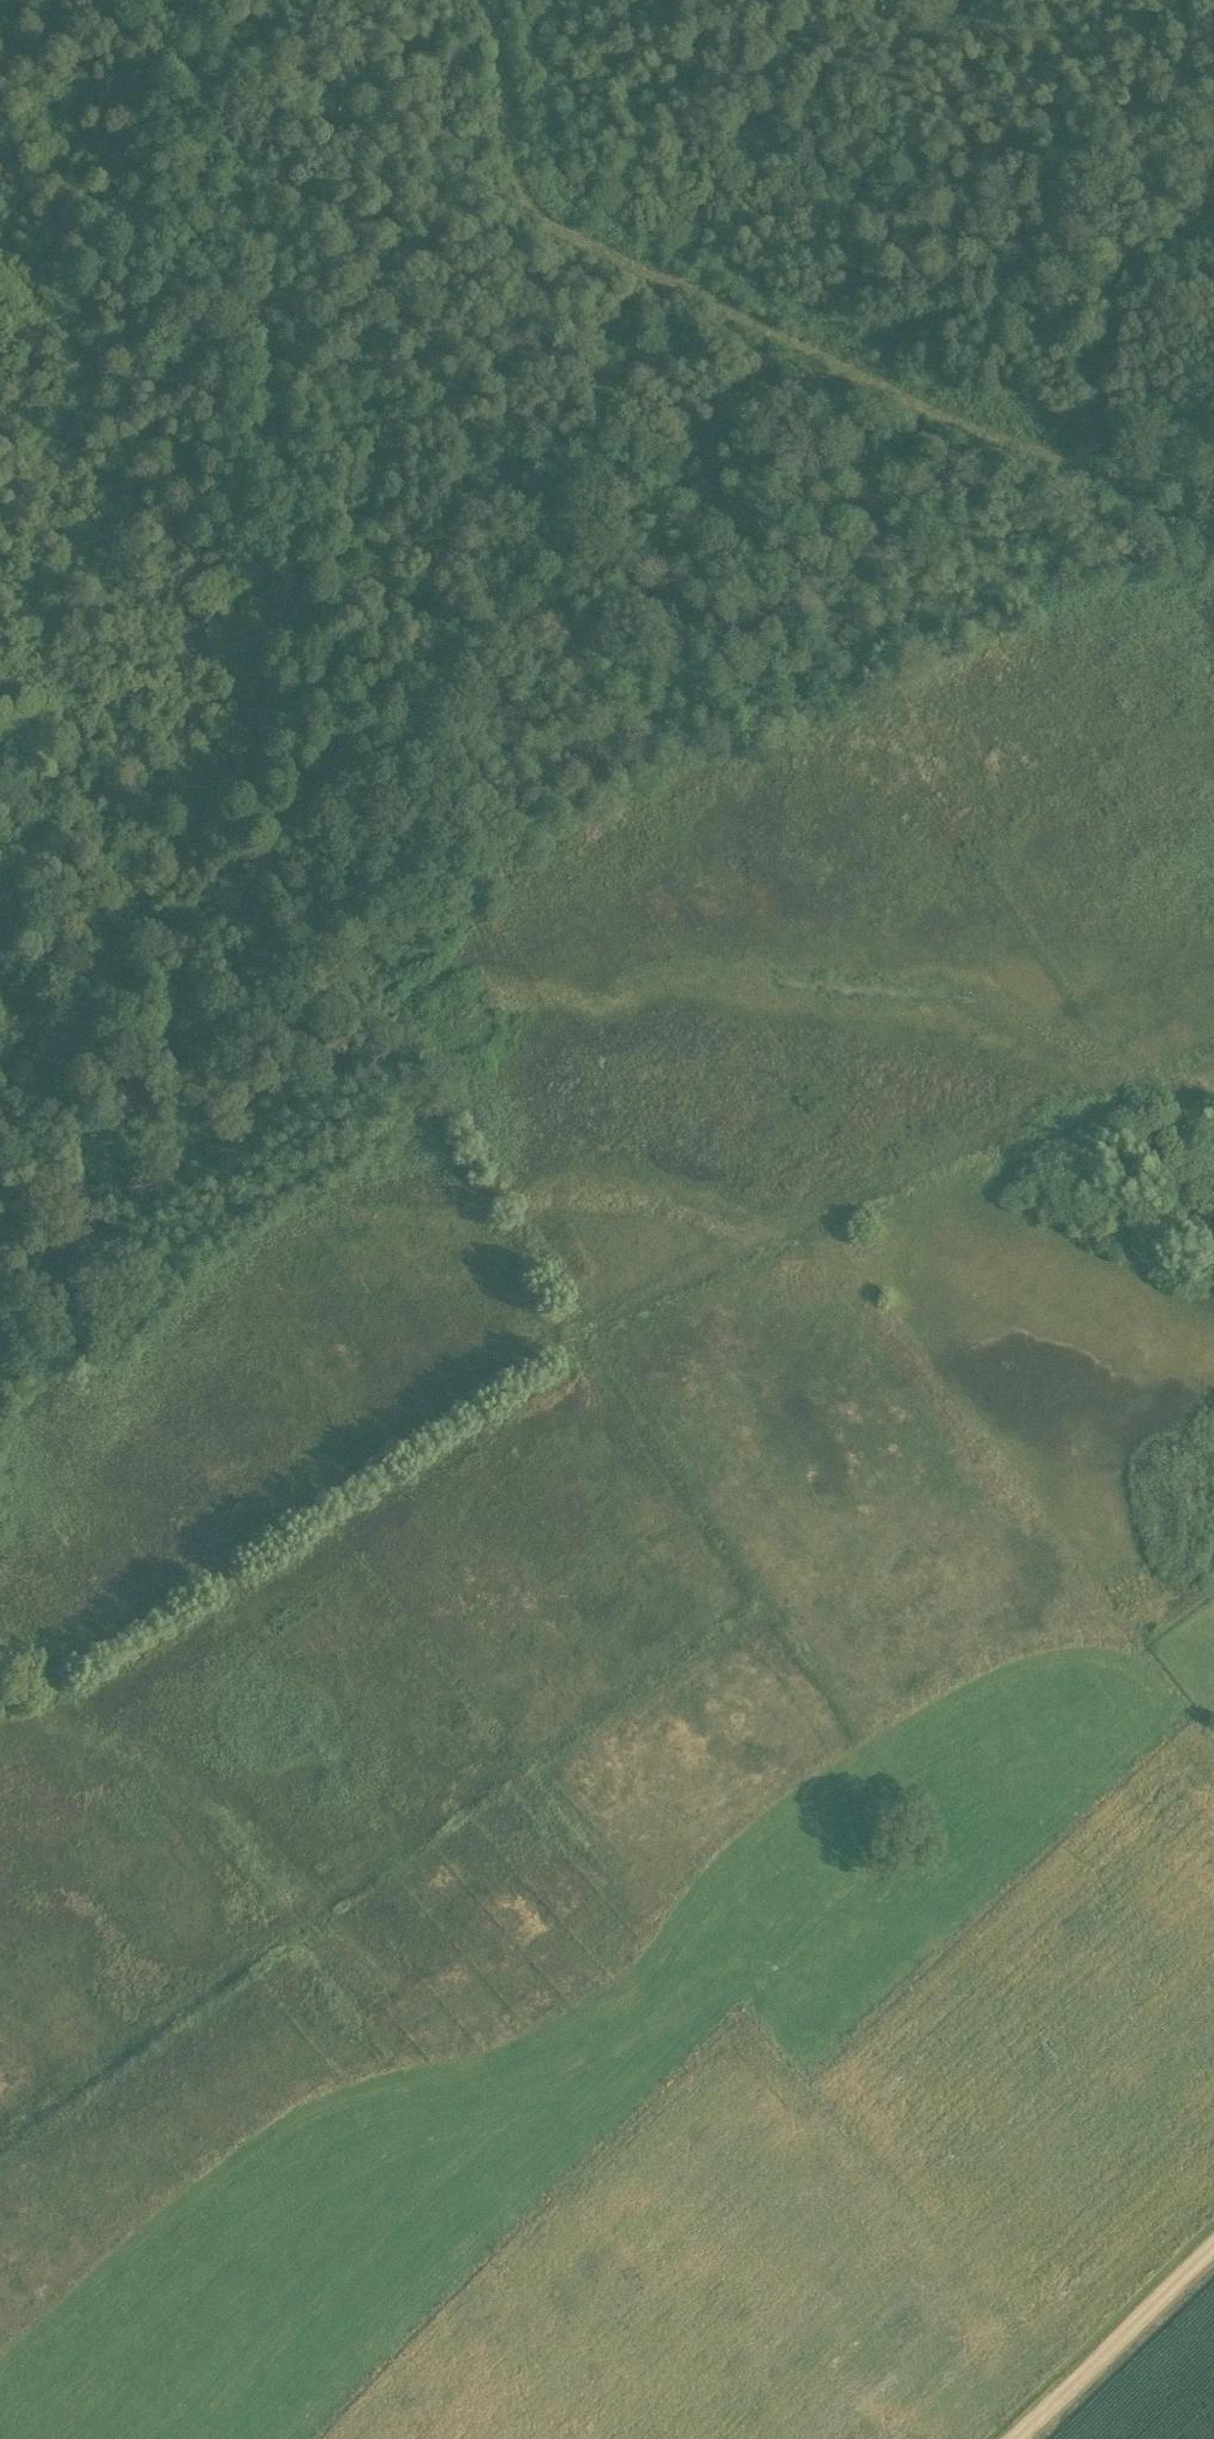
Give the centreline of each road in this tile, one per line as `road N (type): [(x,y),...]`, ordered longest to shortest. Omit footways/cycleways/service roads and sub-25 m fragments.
road 1 (track): [(1213,2254),(1021,2438)]

